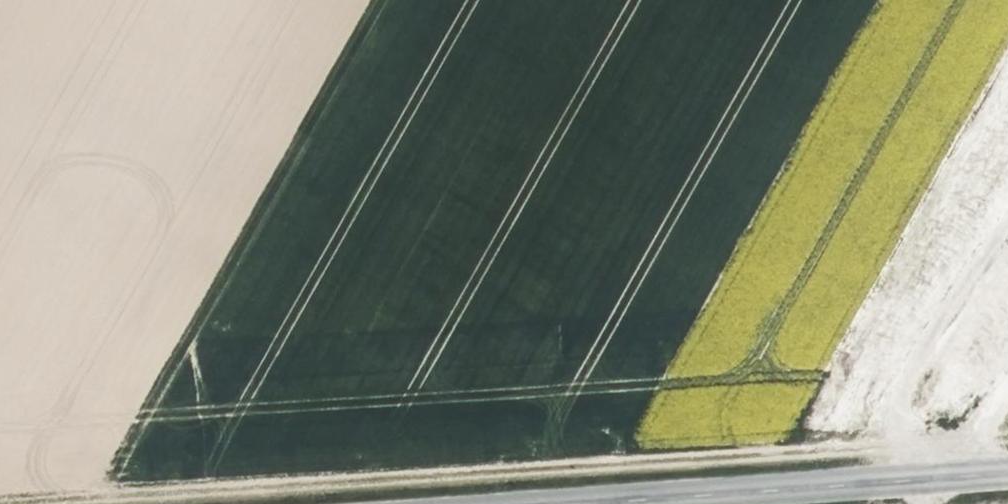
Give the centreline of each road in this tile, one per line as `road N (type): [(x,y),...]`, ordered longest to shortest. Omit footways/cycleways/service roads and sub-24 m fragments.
road 1 (tertiary): [(552,503),(1007,470)]

